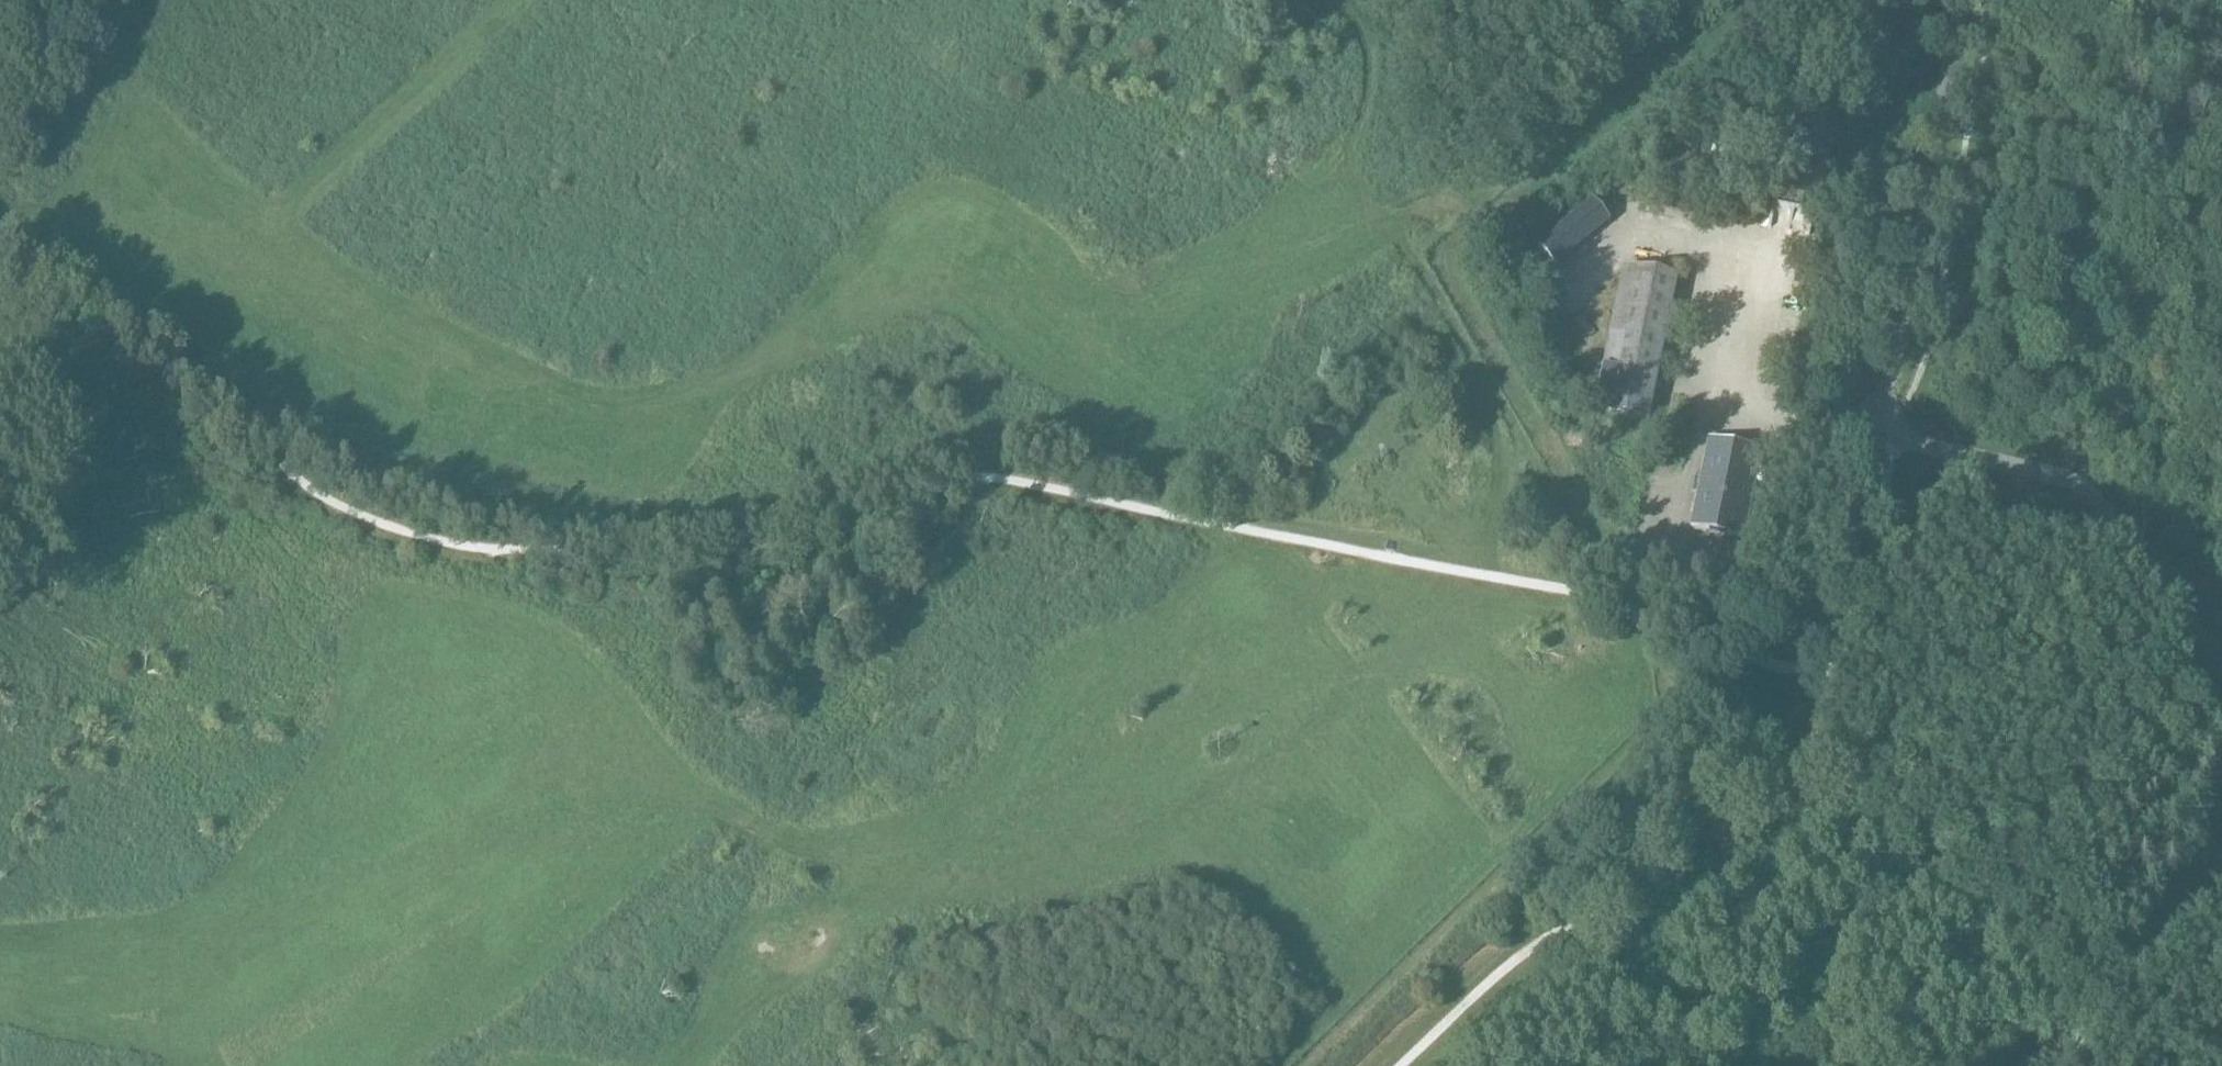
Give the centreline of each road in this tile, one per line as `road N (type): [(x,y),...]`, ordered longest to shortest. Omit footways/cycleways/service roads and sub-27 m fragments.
road 1 (unclassified): [(1882,390),(1904,321),(1961,0)]

